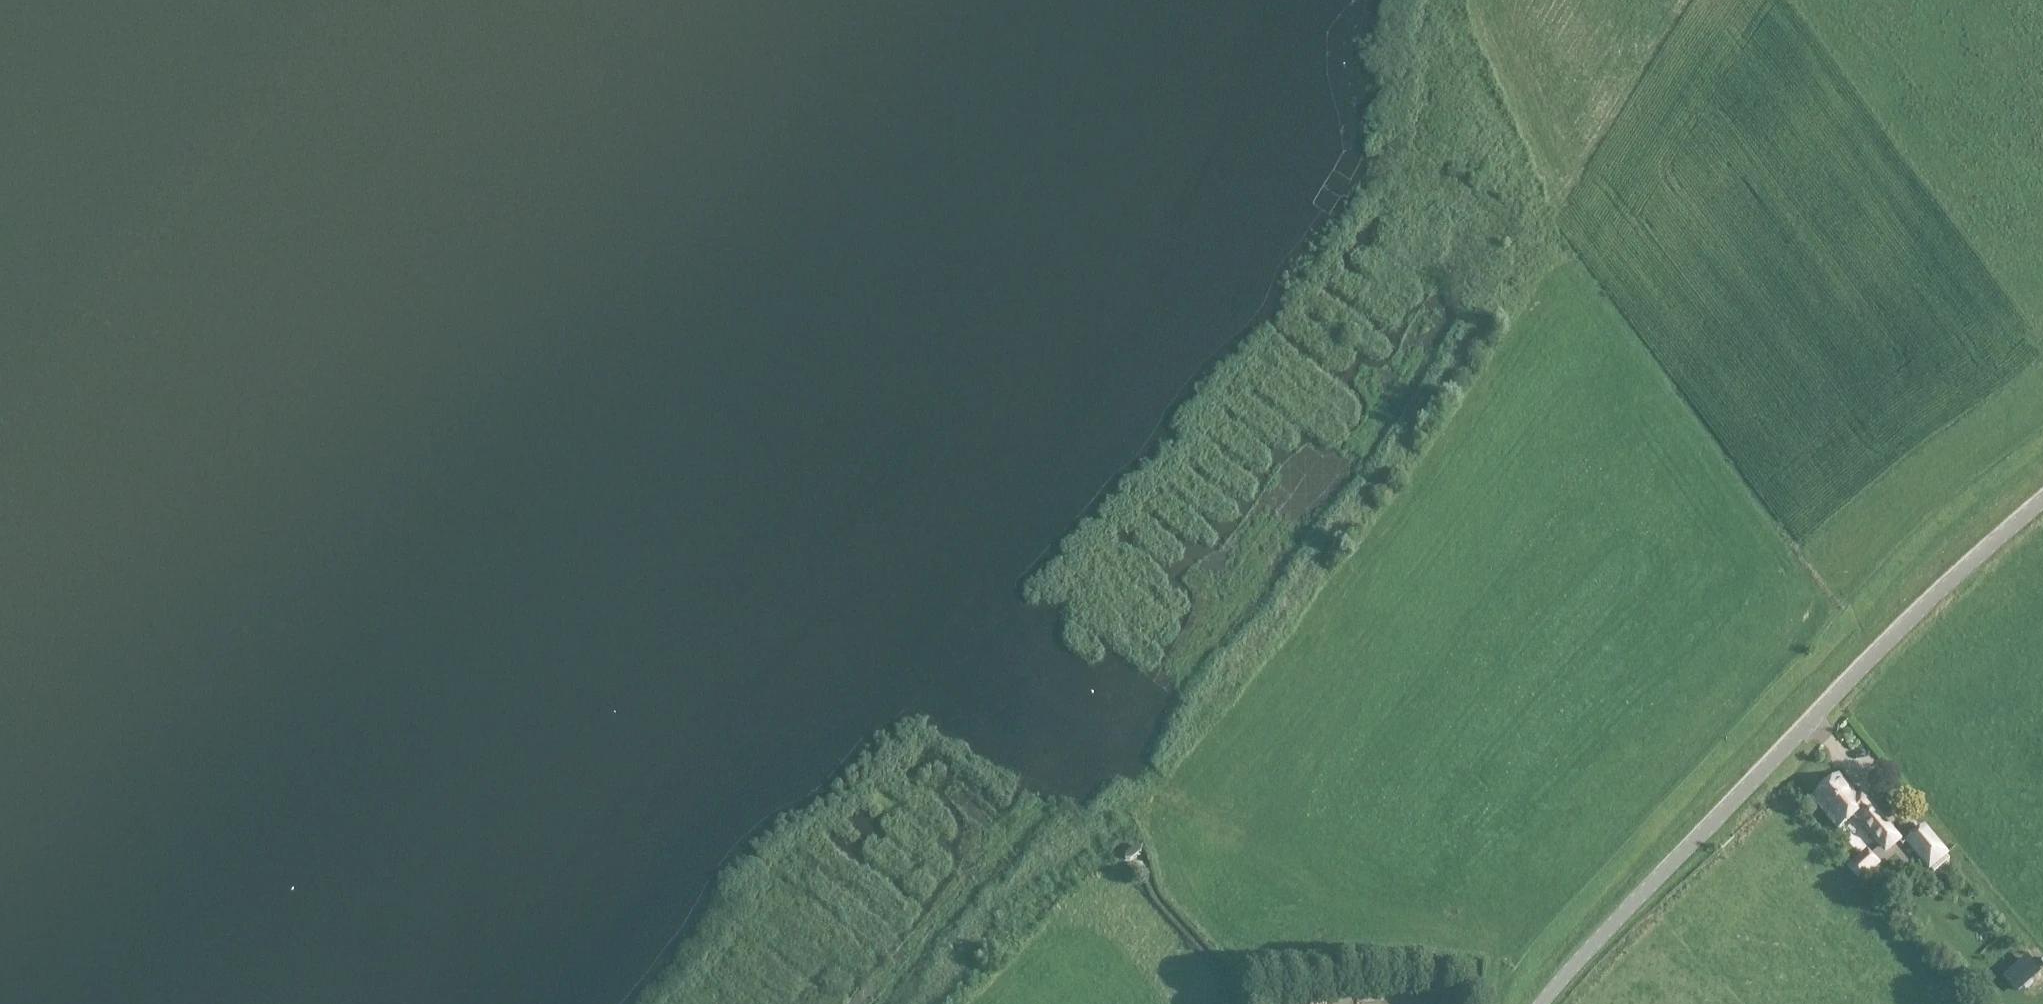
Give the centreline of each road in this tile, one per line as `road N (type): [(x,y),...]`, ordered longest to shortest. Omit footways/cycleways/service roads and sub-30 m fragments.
road 1 (unclassified): [(1542,1003),(1706,831),(2042,502)]

